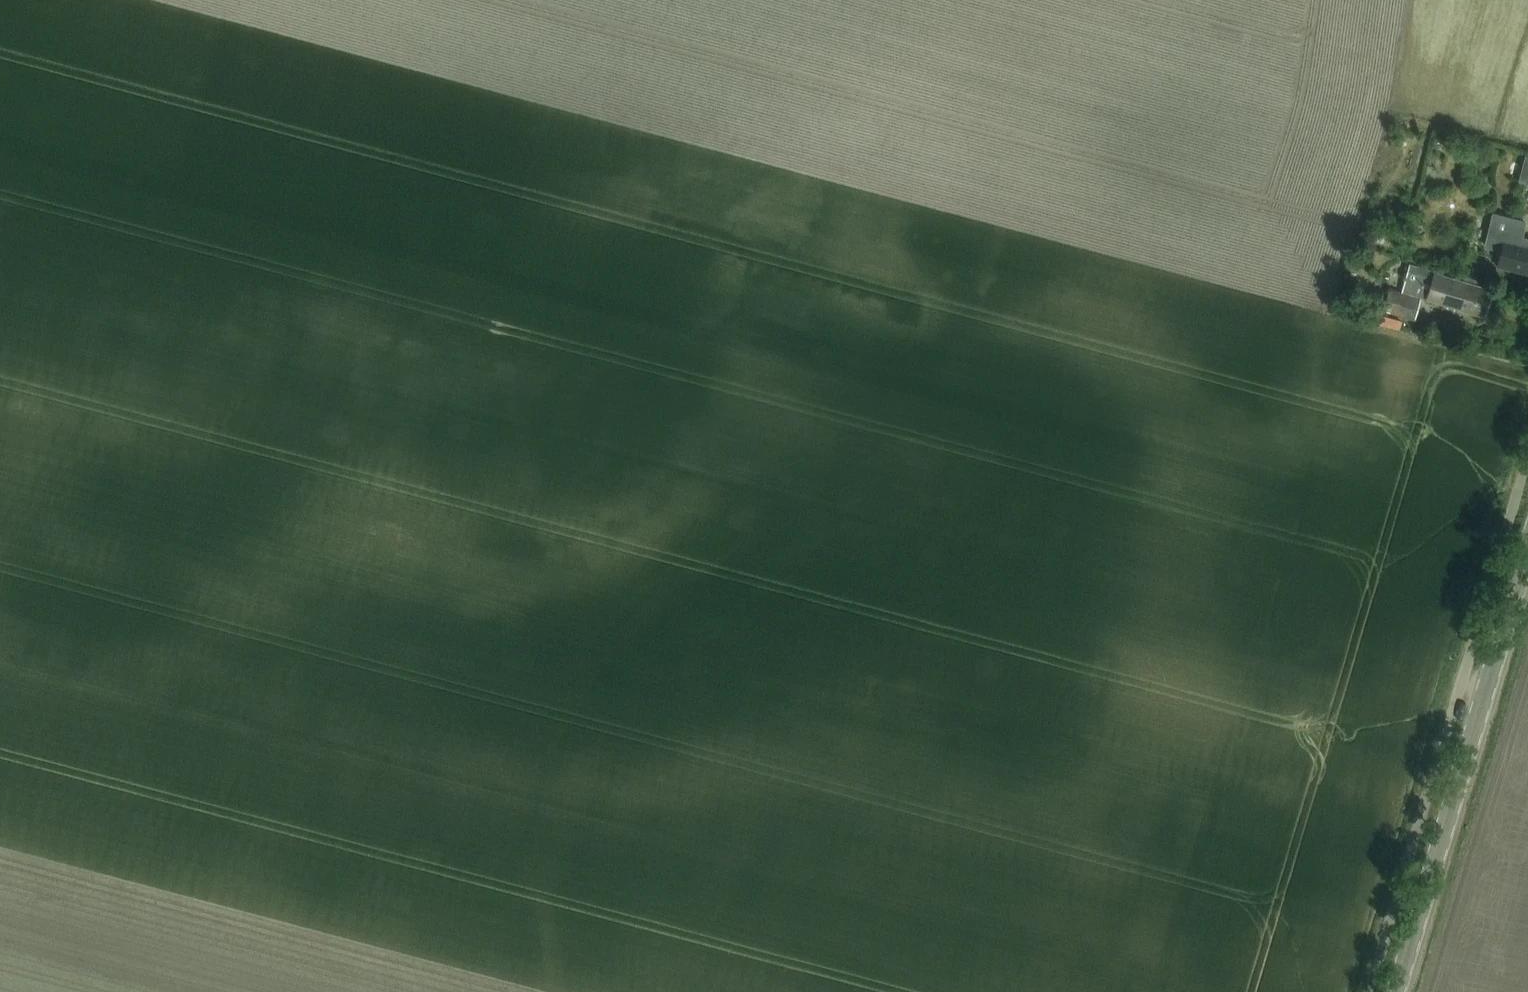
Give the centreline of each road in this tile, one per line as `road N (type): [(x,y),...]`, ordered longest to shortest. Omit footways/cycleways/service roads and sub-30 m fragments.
road 1 (tertiary): [(1391,991),(1527,533)]

